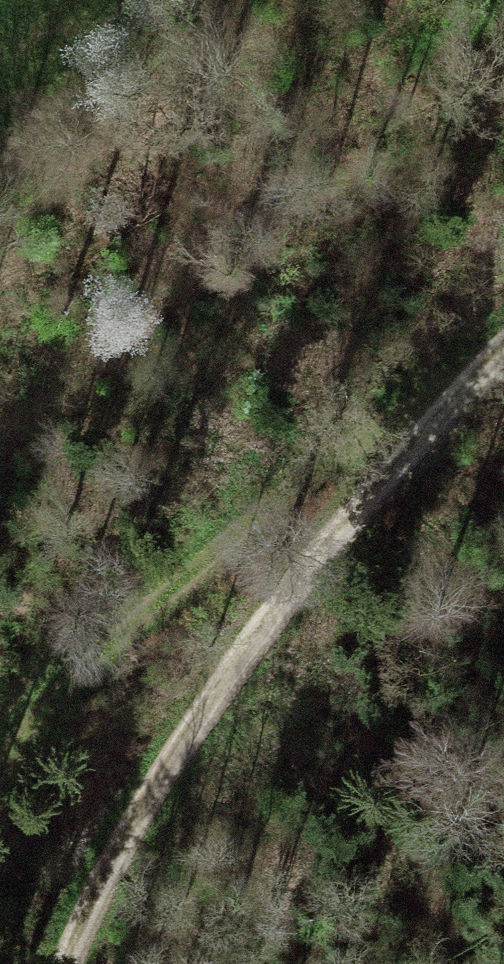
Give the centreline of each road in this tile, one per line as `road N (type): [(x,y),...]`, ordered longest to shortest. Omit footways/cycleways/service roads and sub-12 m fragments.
road 1 (track): [(67,963),(101,880),(195,716),(503,339)]
road 2 (track): [(463,379),(269,502),(56,690),(0,751)]

